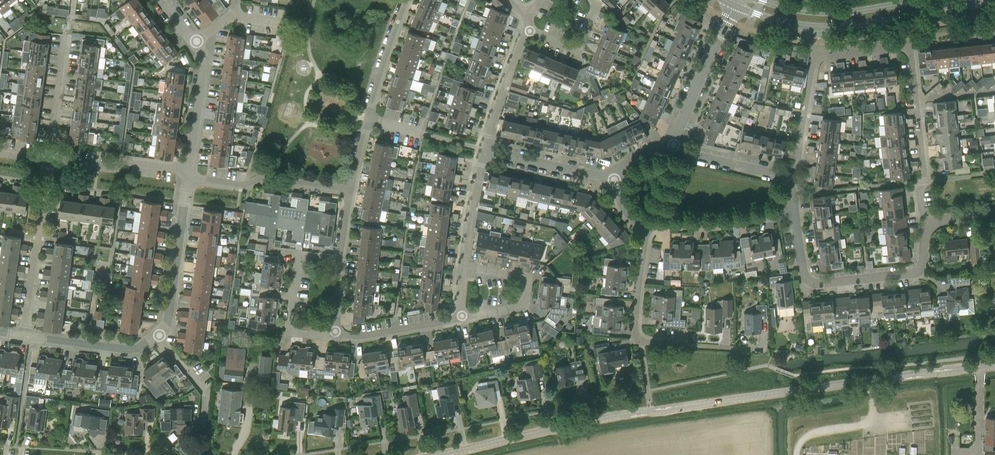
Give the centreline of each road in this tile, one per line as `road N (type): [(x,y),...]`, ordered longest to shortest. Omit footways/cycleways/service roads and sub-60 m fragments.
road 1 (residential): [(443,454),(655,411),(994,367)]
road 2 (residential): [(787,177),(798,160),(815,61),(902,45),(910,56),(925,181)]
road 3 (residential): [(25,336),(65,37)]
road 4 (residential): [(157,334),(168,316),(203,67),(195,41)]
road 5 (tertiary): [(735,0),(755,14),(830,27),(993,0)]
road 6 (residential): [(795,210),(802,271),(814,282),(915,270),(928,223)]
road 7 (residential): [(735,0),(671,150)]
road 8 (residential): [(334,334),(297,332),(291,322),(299,253),(340,259)]
road 9 (tertiary): [(917,0),(820,12),(766,0)]
road 10 (residential): [(461,318),(519,307),(526,285),(512,274),(464,265)]
road 11 (residential): [(649,225),(738,222),(795,210)]
road 12 (residential): [(340,259),(368,119)]
road 13 (residential): [(25,336),(126,350),(157,334)]
road 14 (residential): [(615,181),(485,150)]
road 15 (residential): [(461,318),(334,334)]
road 16 (residential): [(485,150),(527,30)]
road 17 (residential): [(368,119),(409,0)]

